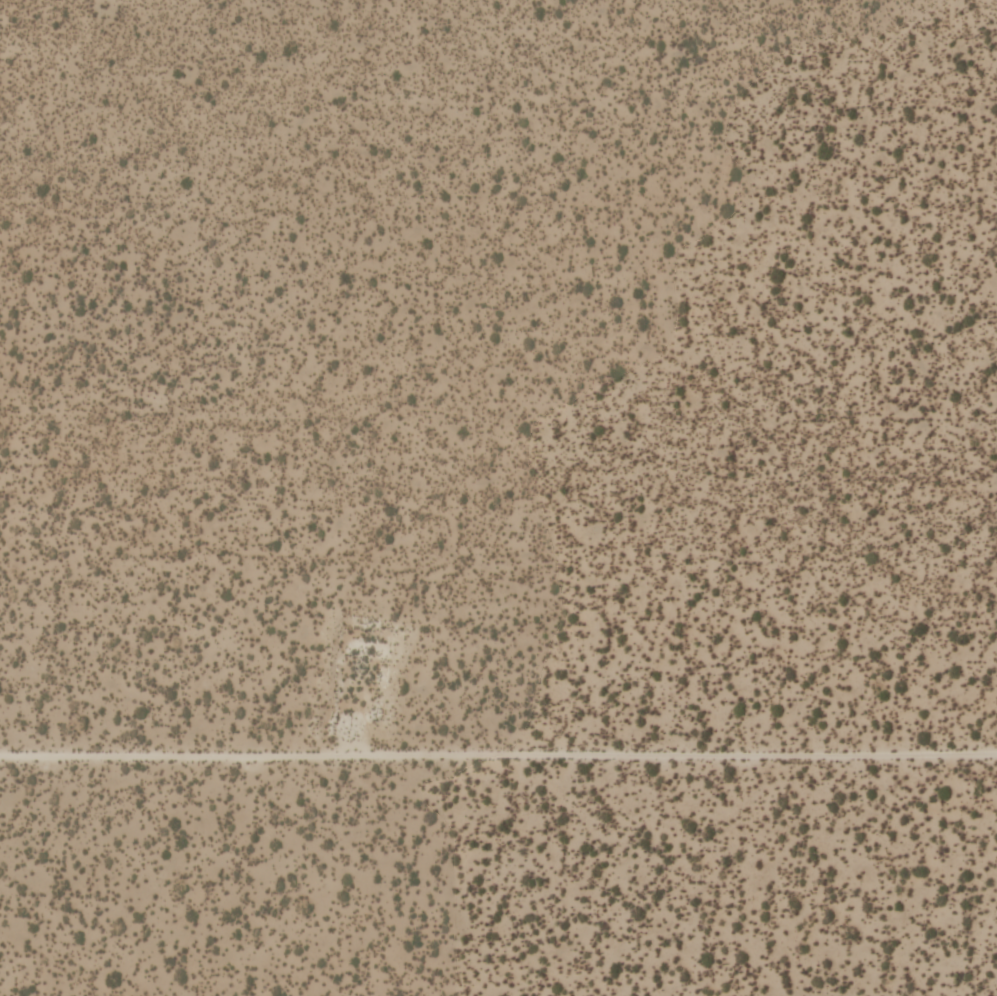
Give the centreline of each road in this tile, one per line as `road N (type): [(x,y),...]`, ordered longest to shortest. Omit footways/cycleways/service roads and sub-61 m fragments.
road 1 (track): [(0,734),(716,726),(996,731)]

